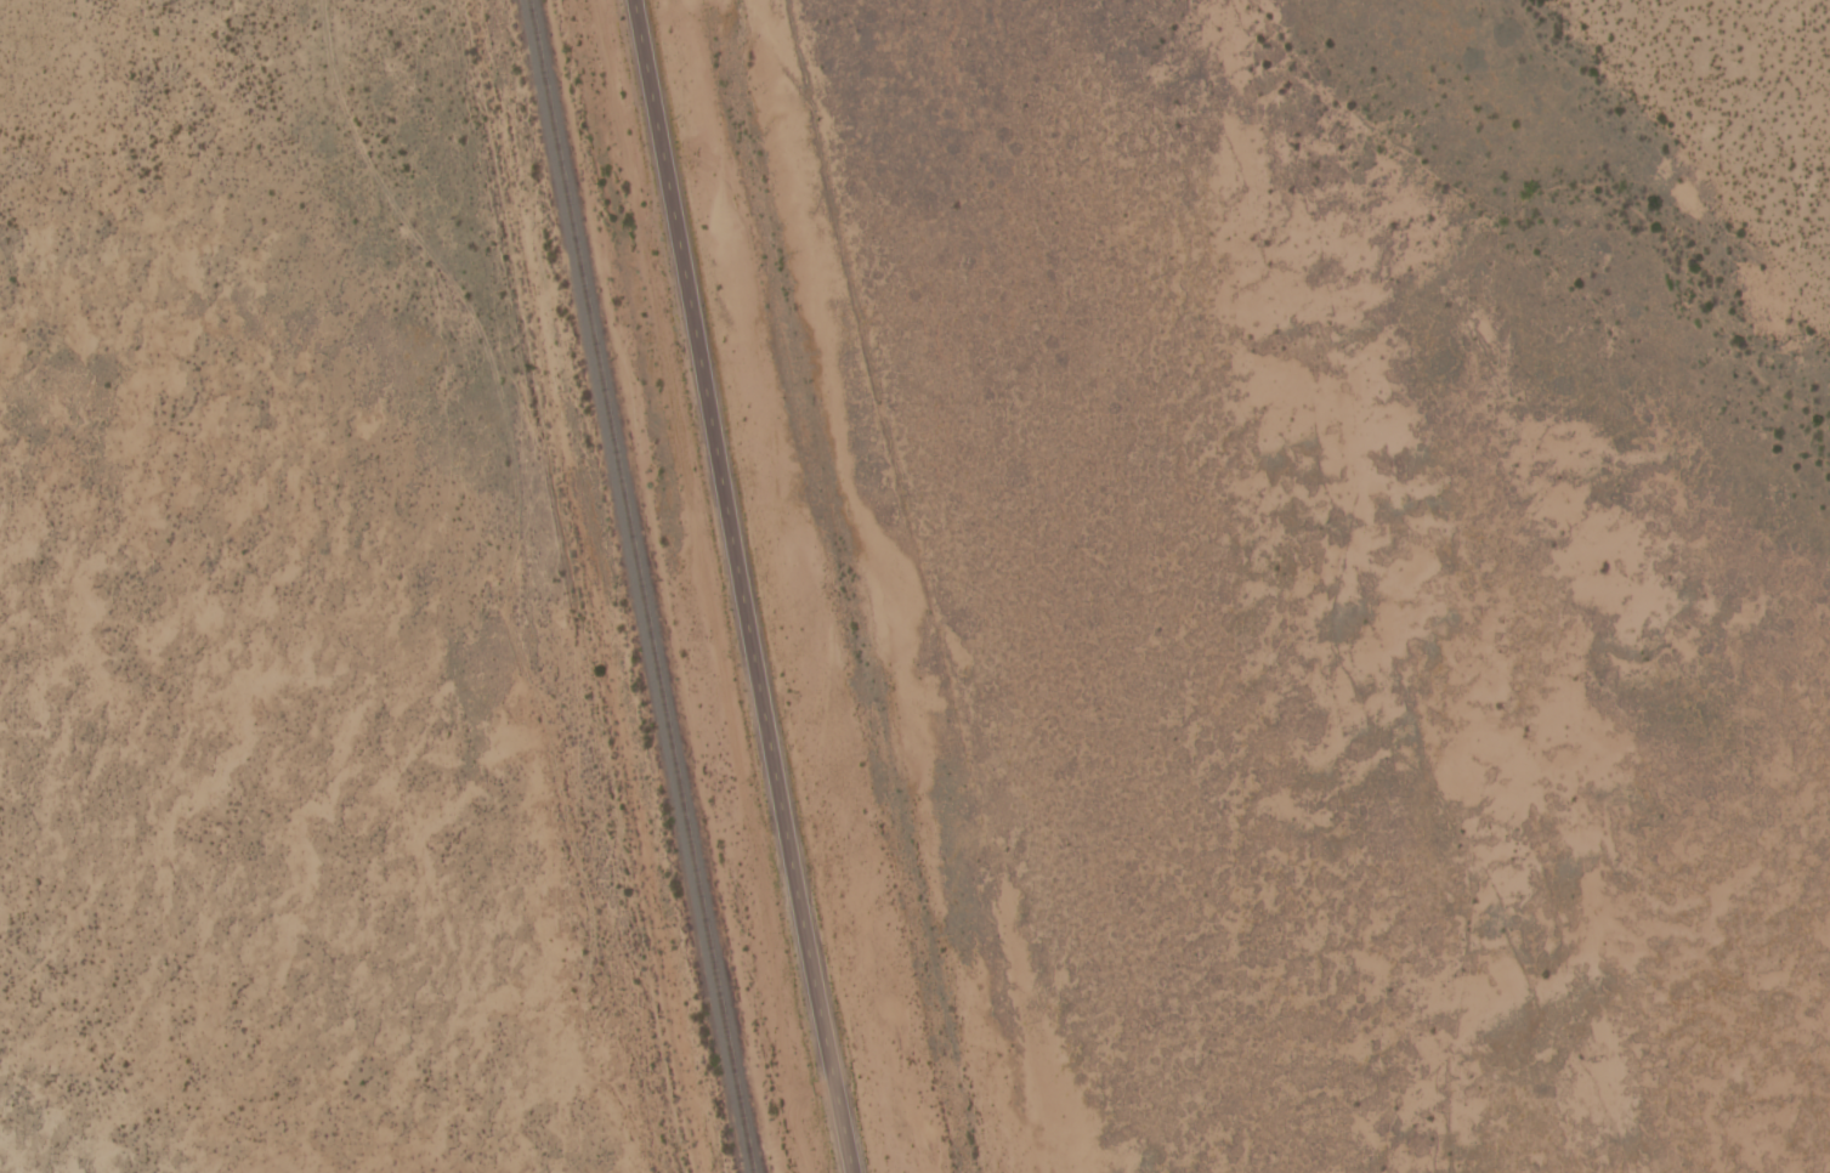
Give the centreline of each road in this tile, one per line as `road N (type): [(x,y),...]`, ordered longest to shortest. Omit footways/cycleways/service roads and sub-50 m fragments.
road 1 (track): [(647,1172),(639,1117),(572,951),(565,821),(448,382),(430,160),(391,0)]
road 2 (tertiary): [(848,1172),(626,0)]

